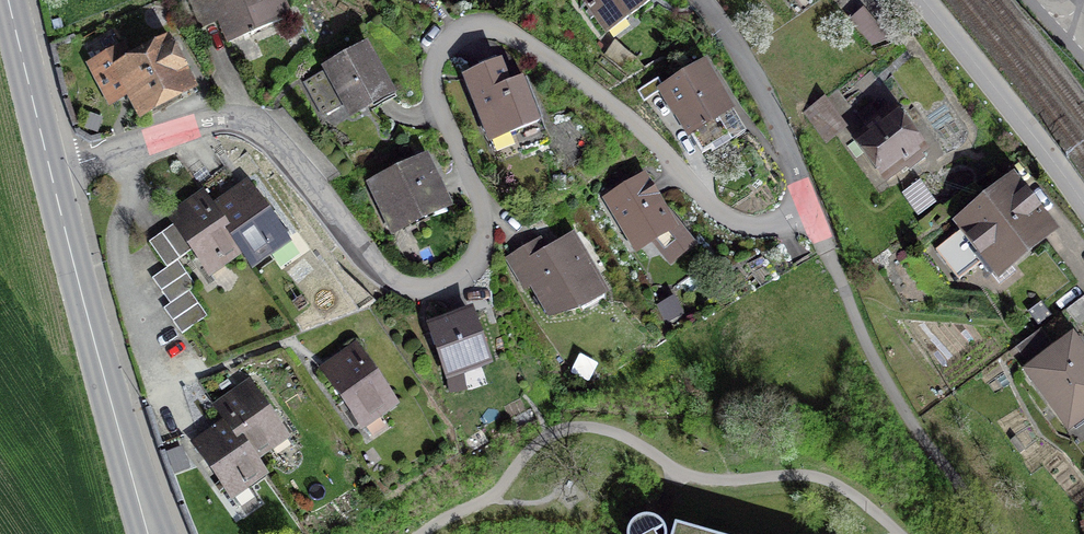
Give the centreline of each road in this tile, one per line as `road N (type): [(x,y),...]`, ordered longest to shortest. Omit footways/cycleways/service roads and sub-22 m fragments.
road 1 (residential): [(807,200),(762,224),(722,216),(589,85),(510,33),(486,26),(451,41),(432,68),(485,225),(470,268),(443,284),(412,287),(384,272),(271,135),(241,121),(209,122),(50,170)]
road 2 (secondary): [(50,170),(154,533)]
road 3 (residential): [(920,0),(1083,212)]
road 4 (residential): [(701,0),(775,111),(807,200)]
road 5 (secondary): [(9,0),(50,170)]

